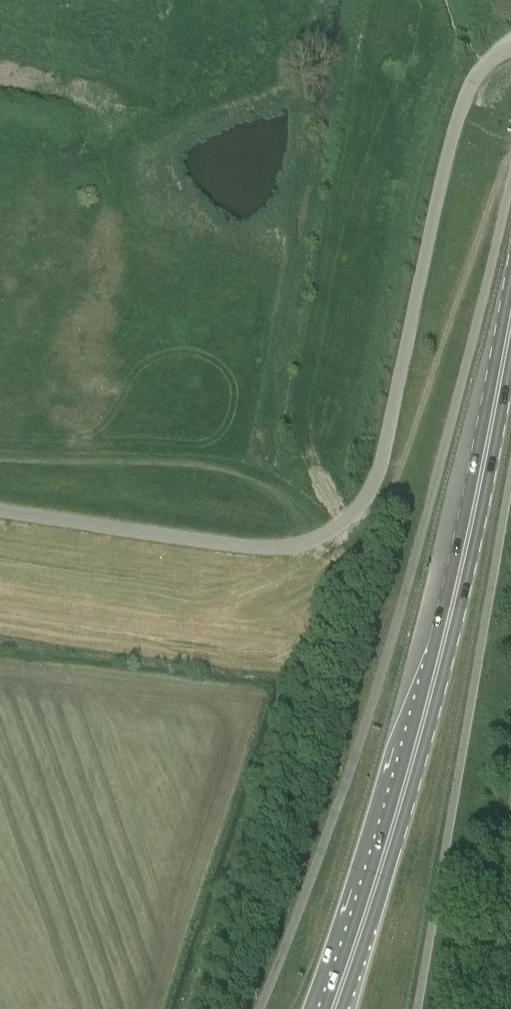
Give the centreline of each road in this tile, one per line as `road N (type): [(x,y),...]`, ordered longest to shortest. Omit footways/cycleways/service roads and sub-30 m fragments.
road 1 (unclassified): [(510,49),(485,65),(462,101),(377,477),(355,516),(316,539),(256,548),(0,510)]
road 2 (unclassified): [(389,650),(257,1008)]
road 3 (primary): [(442,653),(510,321)]
road 4 (primary): [(442,653),(365,917)]

